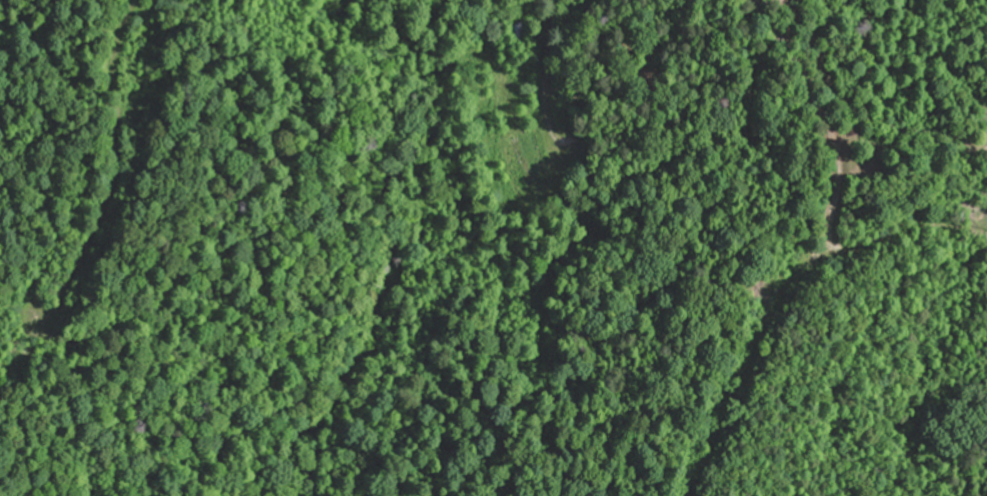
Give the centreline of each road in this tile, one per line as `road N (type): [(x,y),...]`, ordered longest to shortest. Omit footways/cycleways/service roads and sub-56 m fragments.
road 1 (residential): [(53,315),(115,196),(114,72),(140,0)]

